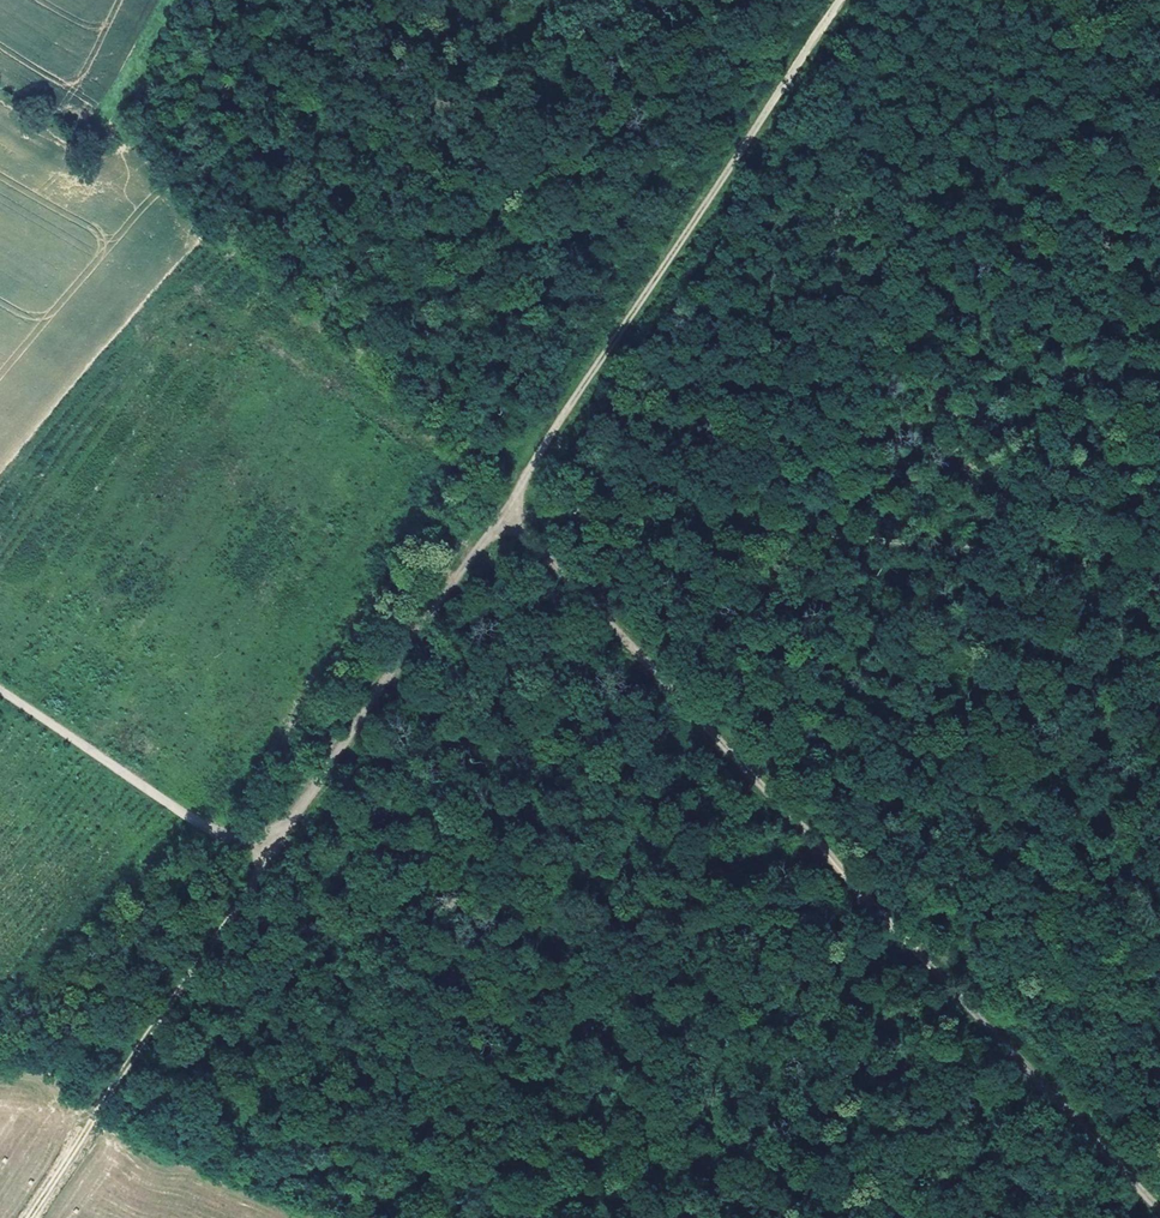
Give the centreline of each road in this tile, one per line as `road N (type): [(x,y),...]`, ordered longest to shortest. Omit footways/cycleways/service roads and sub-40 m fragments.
road 1 (track): [(113,1083),(845,0)]
road 2 (track): [(495,519),(1159,1217)]
road 3 (track): [(0,688),(274,845)]
road 4 (track): [(113,1083),(57,1188),(28,1217)]

